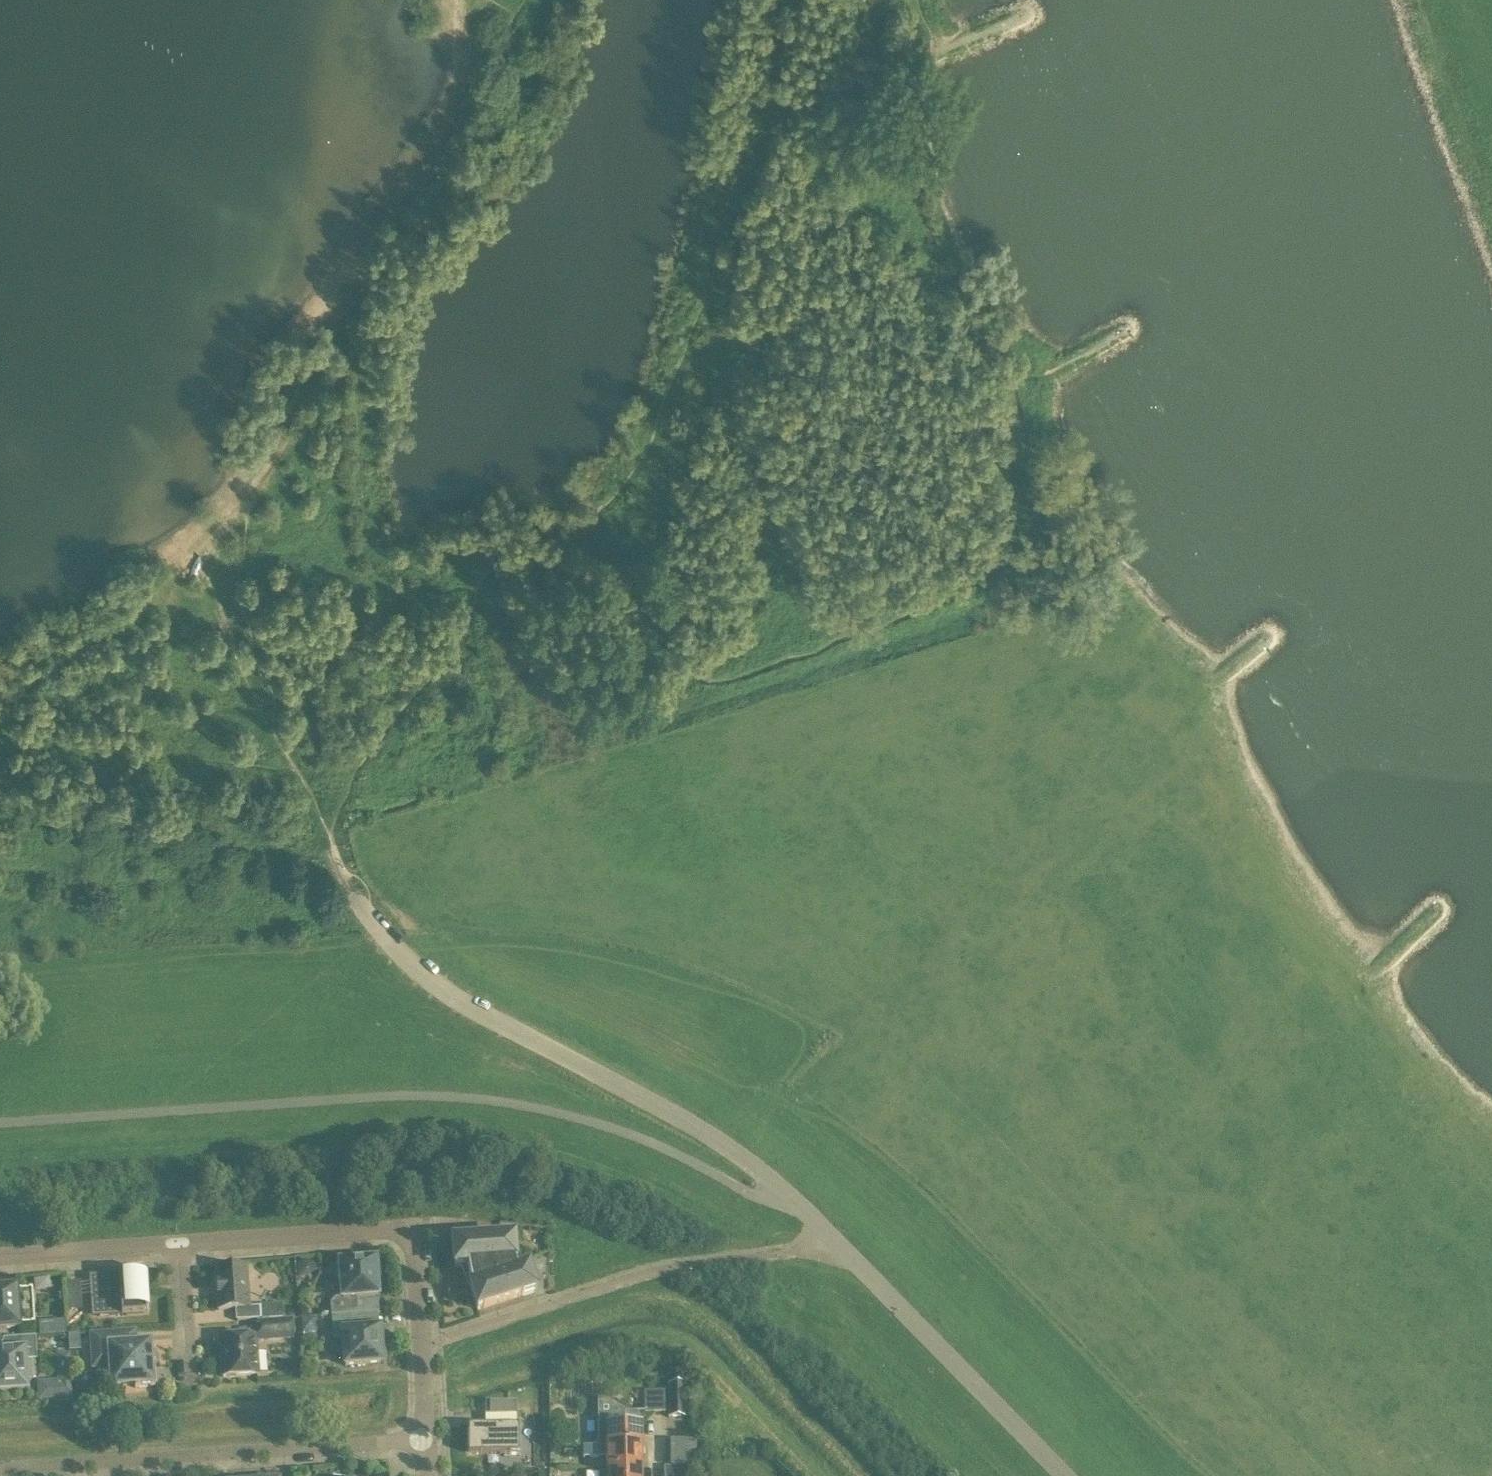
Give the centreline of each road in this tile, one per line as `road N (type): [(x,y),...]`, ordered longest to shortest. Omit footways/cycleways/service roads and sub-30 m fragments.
road 1 (unclassified): [(355,900),(402,957),(447,992),(742,1157),(805,1213)]
road 2 (residential): [(0,1469),(427,1439)]
road 3 (unclassified): [(1065,1475),(805,1213)]
road 4 (residential): [(177,1243),(380,1228),(407,1237)]
road 5 (residential): [(427,1439),(407,1237)]
road 6 (residential): [(0,1257),(177,1243)]
road 7 (residential): [(187,1392),(177,1243)]

